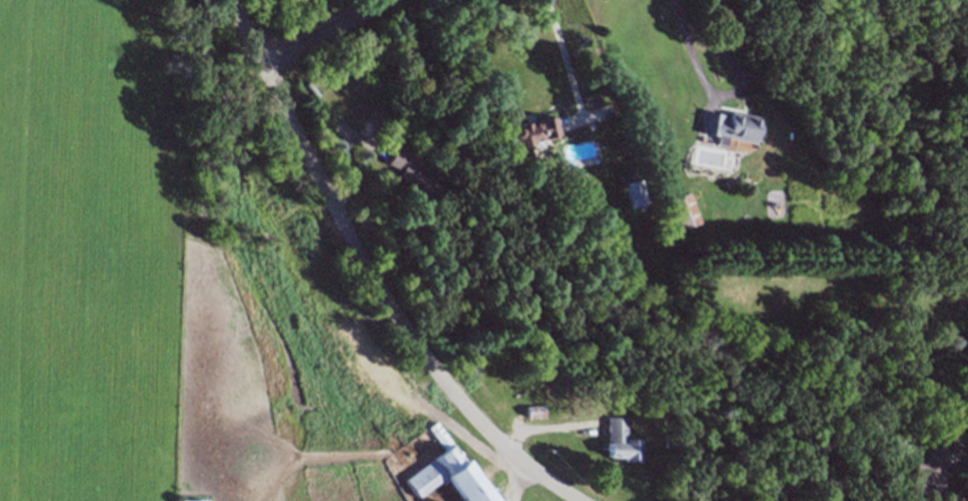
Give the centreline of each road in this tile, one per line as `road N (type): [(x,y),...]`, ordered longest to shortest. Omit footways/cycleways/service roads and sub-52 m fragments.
road 1 (residential): [(582,500),(475,419),(411,338),(355,249),(227,0)]
road 2 (residential): [(261,64),(401,0)]

